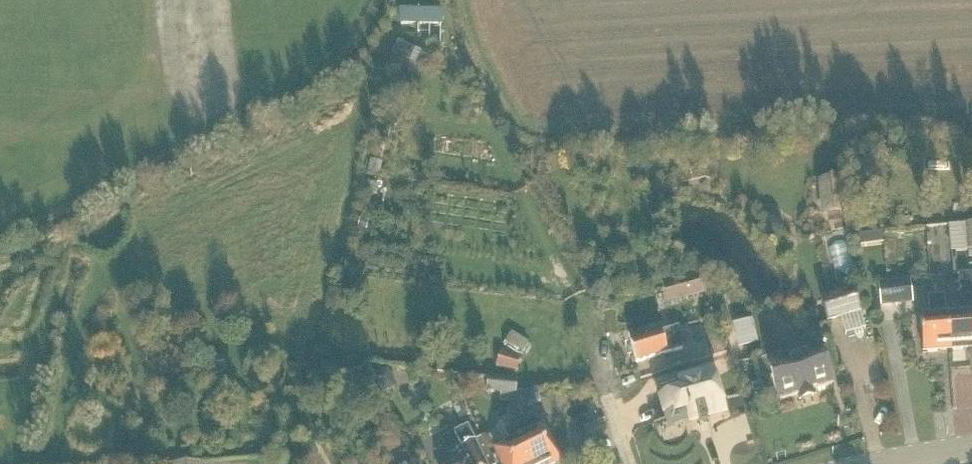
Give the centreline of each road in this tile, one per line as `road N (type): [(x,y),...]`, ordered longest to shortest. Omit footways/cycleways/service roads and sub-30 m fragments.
road 1 (track): [(582,312),(492,141),(448,130)]

